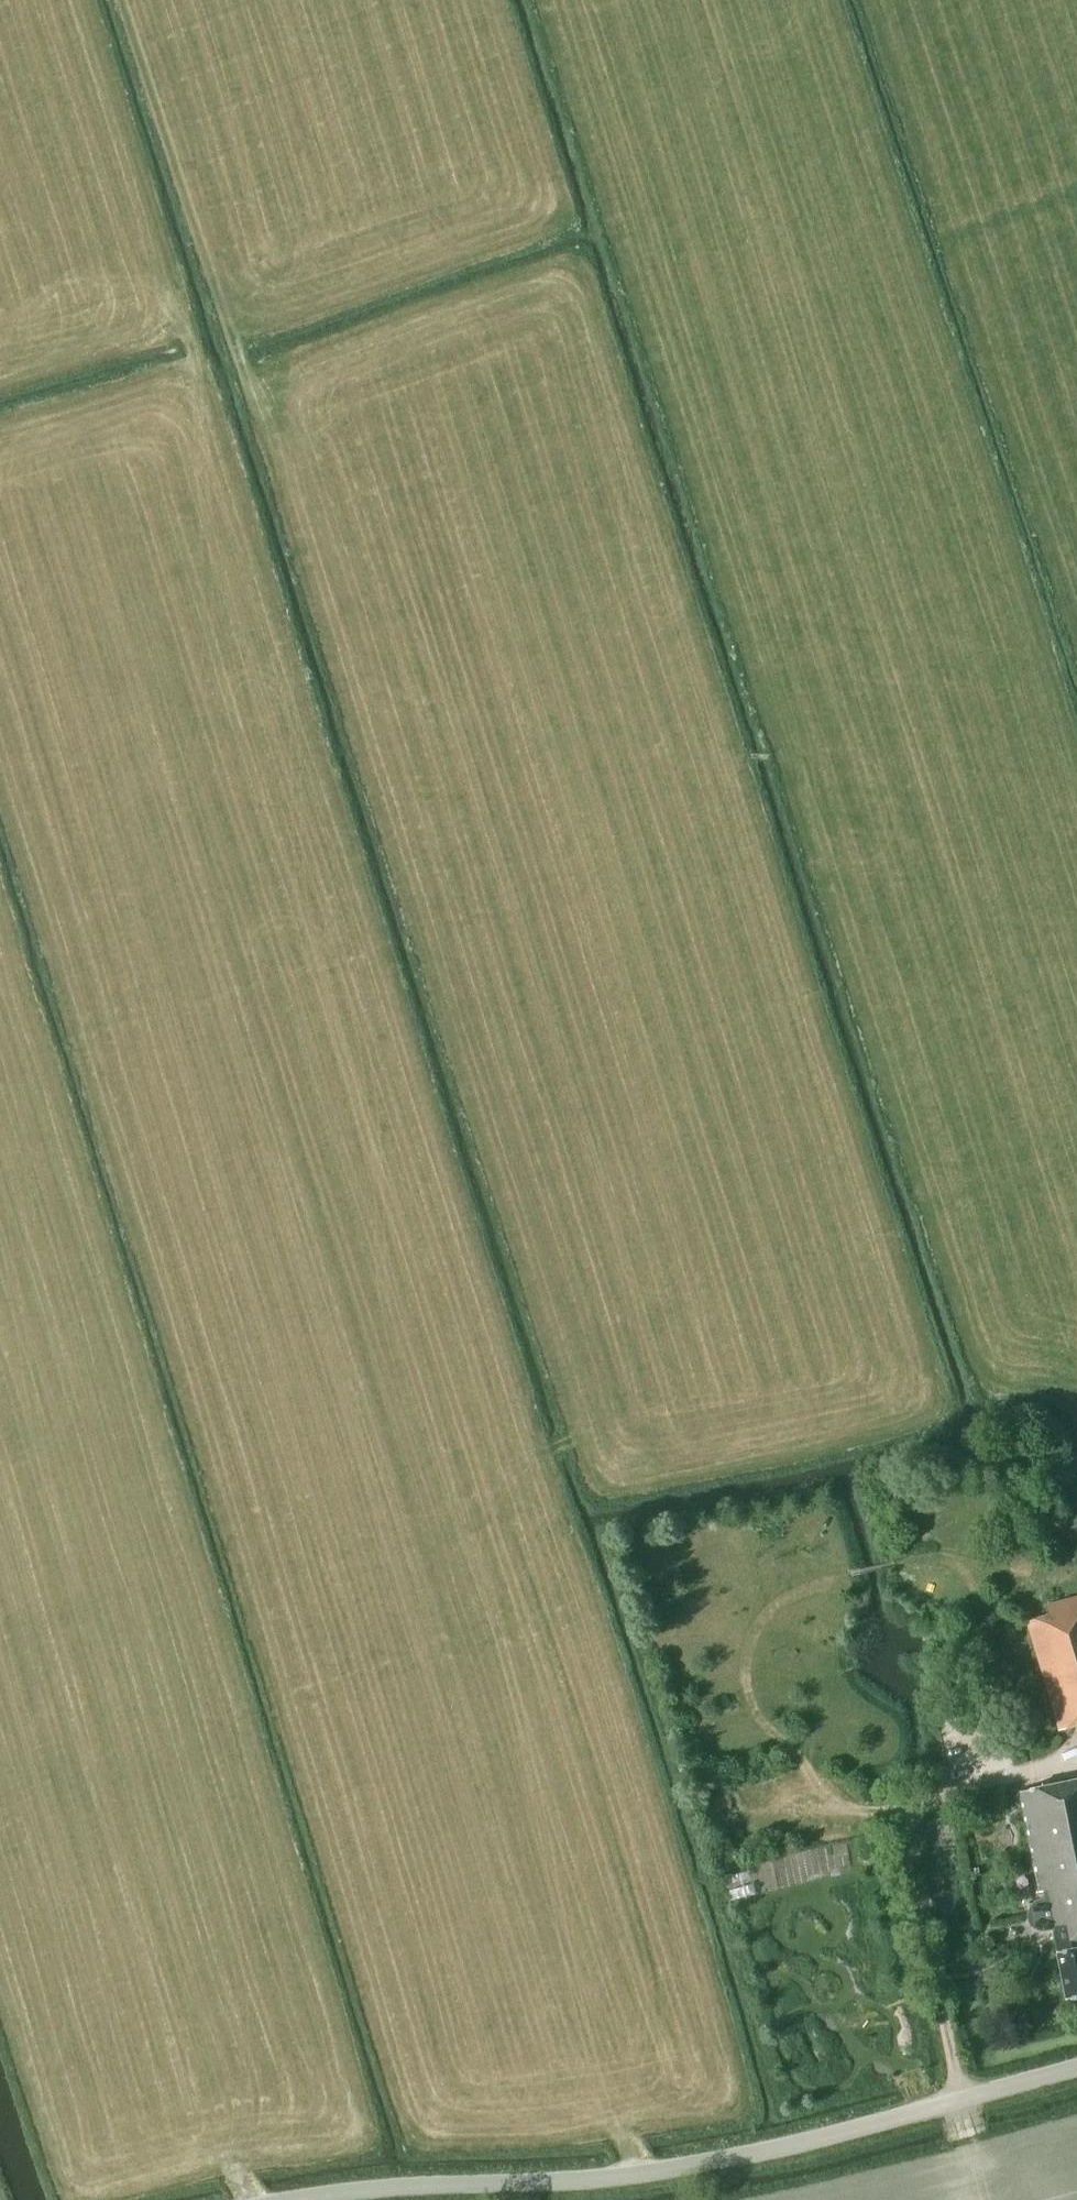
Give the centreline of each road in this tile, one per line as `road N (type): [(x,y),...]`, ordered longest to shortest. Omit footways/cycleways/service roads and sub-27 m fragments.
road 1 (unclassified): [(292,2199),(658,2172),(753,2155),(1076,2067)]
road 2 (track): [(961,2098),(906,1856),(916,1820),(883,1810)]

